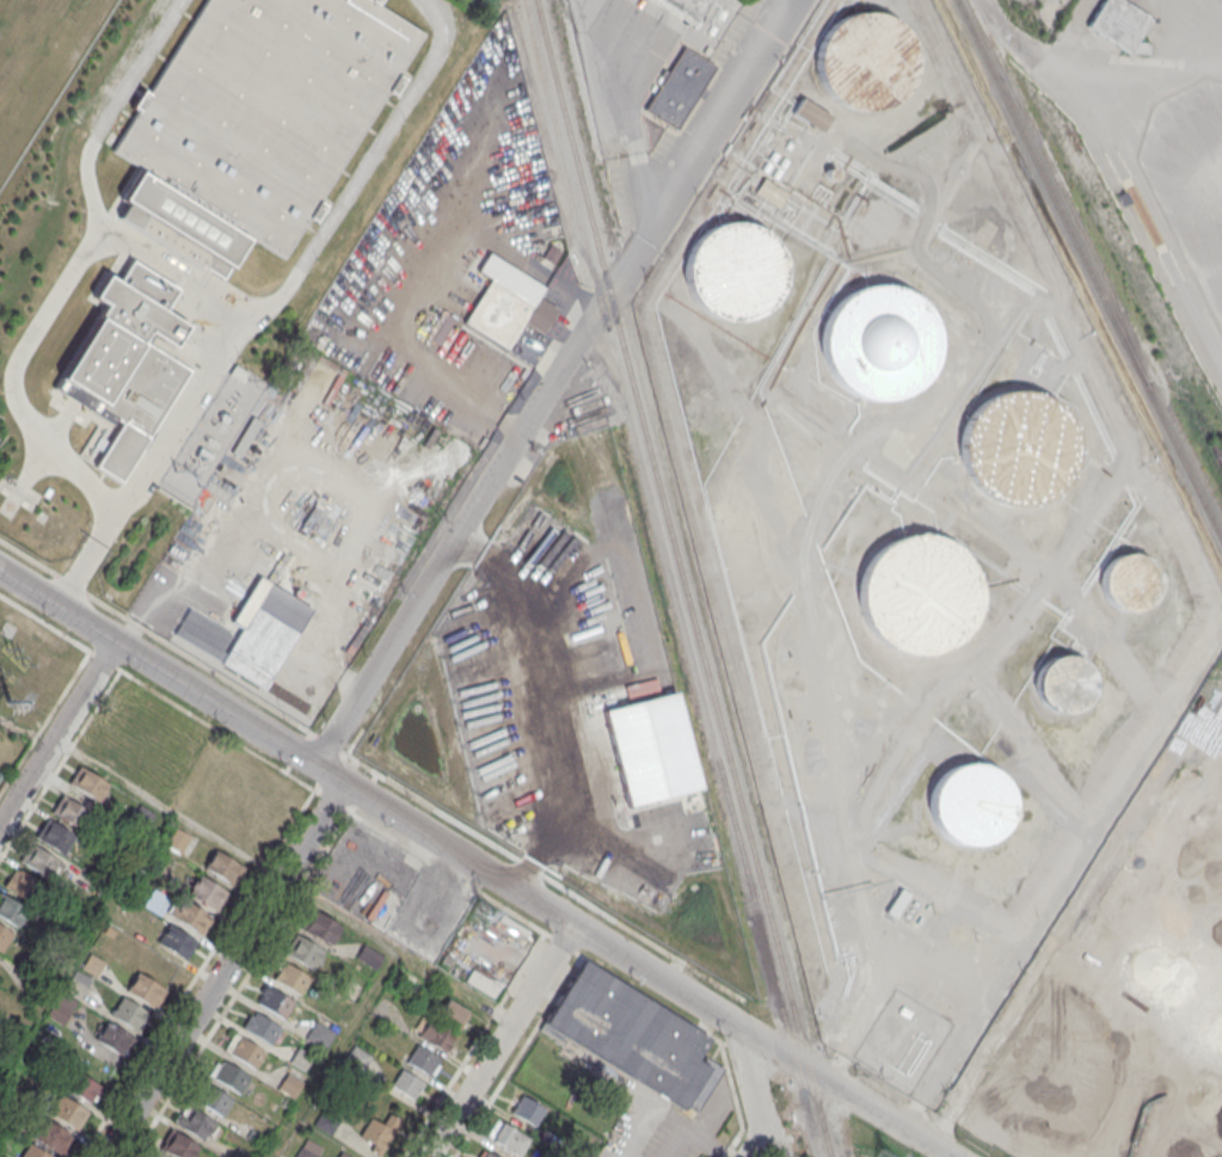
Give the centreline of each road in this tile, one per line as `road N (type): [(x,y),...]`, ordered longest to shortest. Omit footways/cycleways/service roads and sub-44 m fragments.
road 1 (residential): [(926,1144),(0,570)]
road 2 (residential): [(342,782),(104,1156)]
road 3 (residential): [(573,925),(427,1156)]
road 4 (residential): [(115,641),(0,823)]
road 5 (residential): [(736,1027),(759,1115),(747,1156)]

